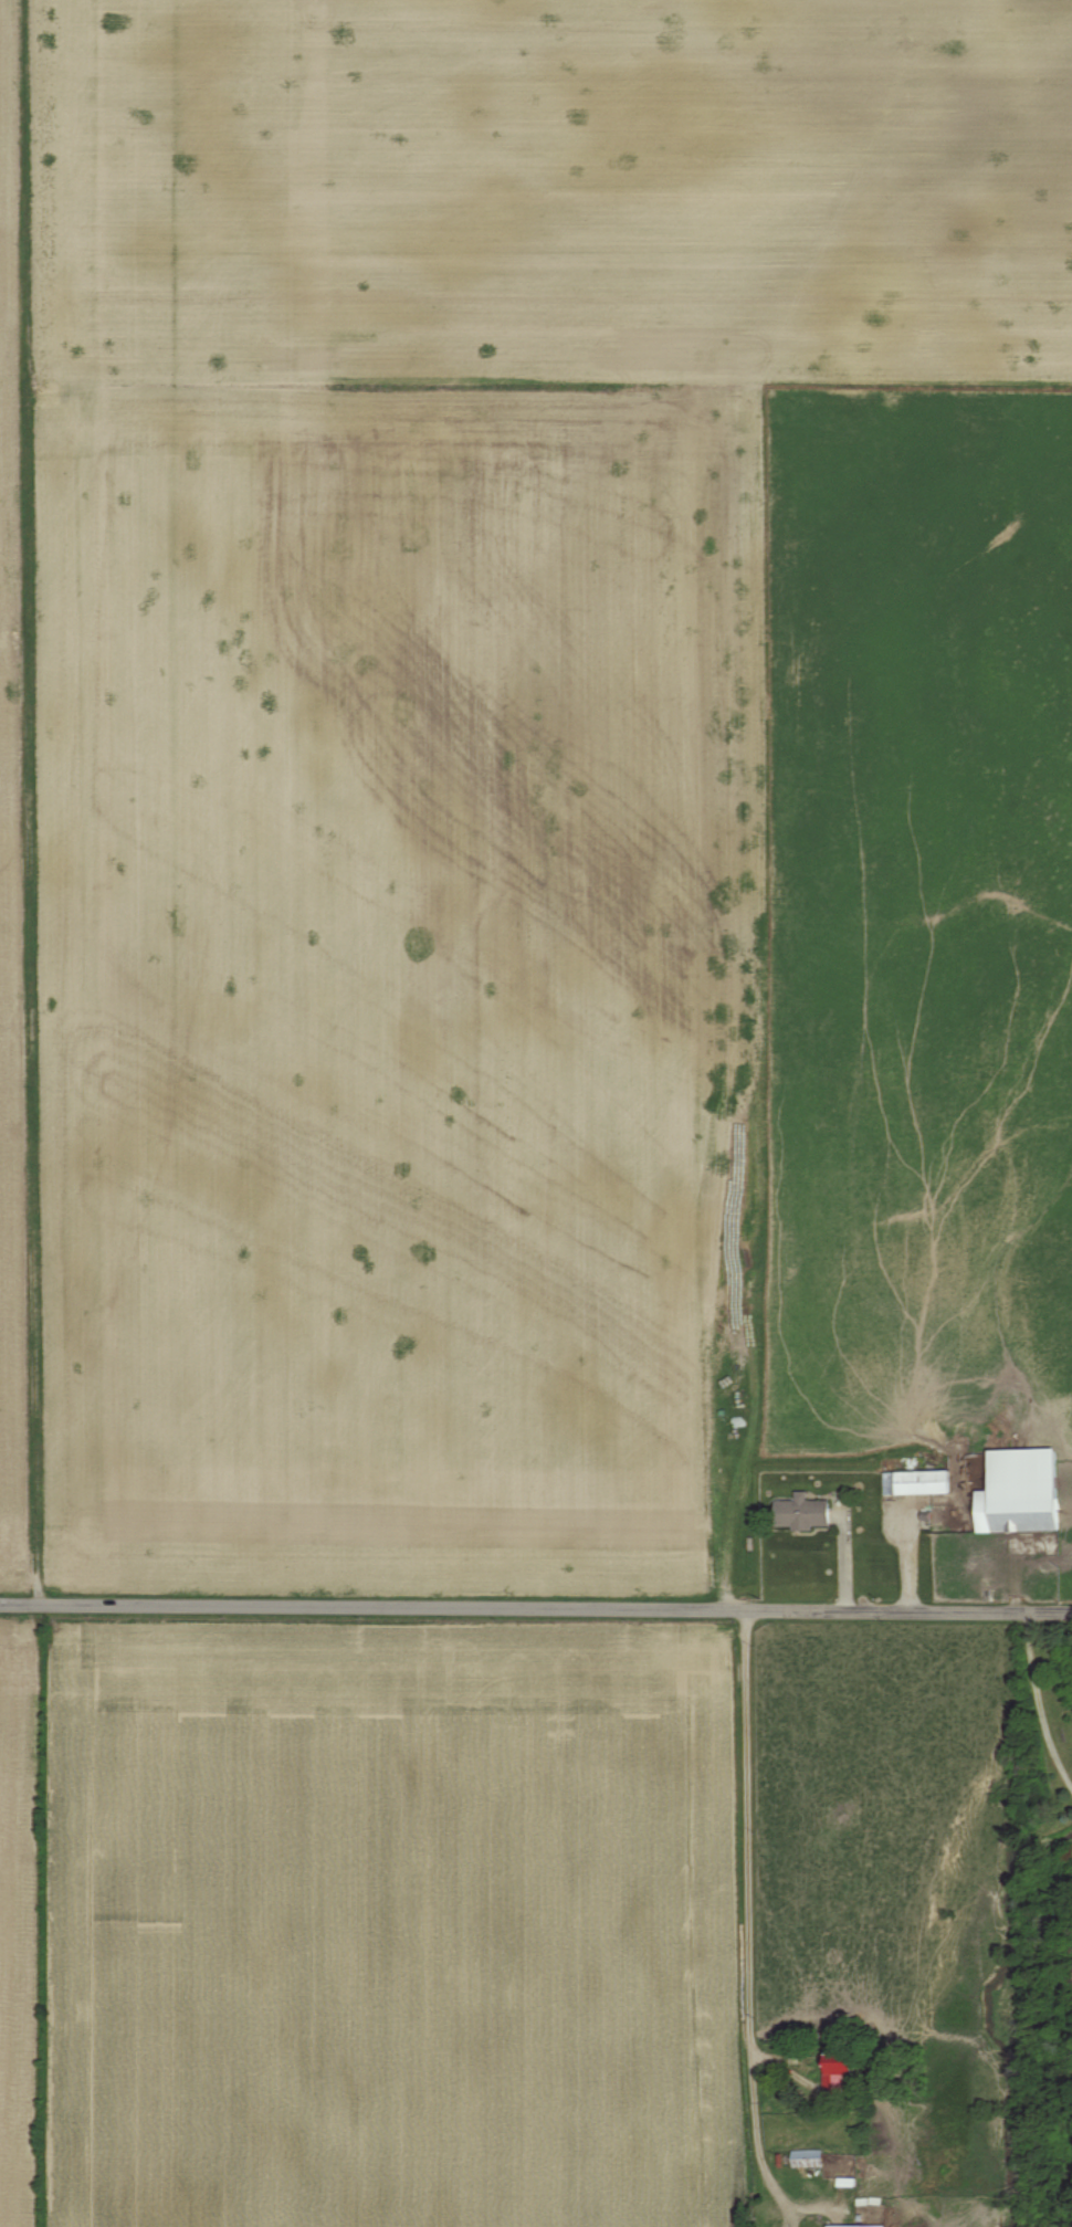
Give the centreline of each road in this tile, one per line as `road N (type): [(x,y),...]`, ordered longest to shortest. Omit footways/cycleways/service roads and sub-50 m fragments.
road 1 (track): [(48,1594),(24,0)]
road 2 (residential): [(1071,1612),(0,1593)]

